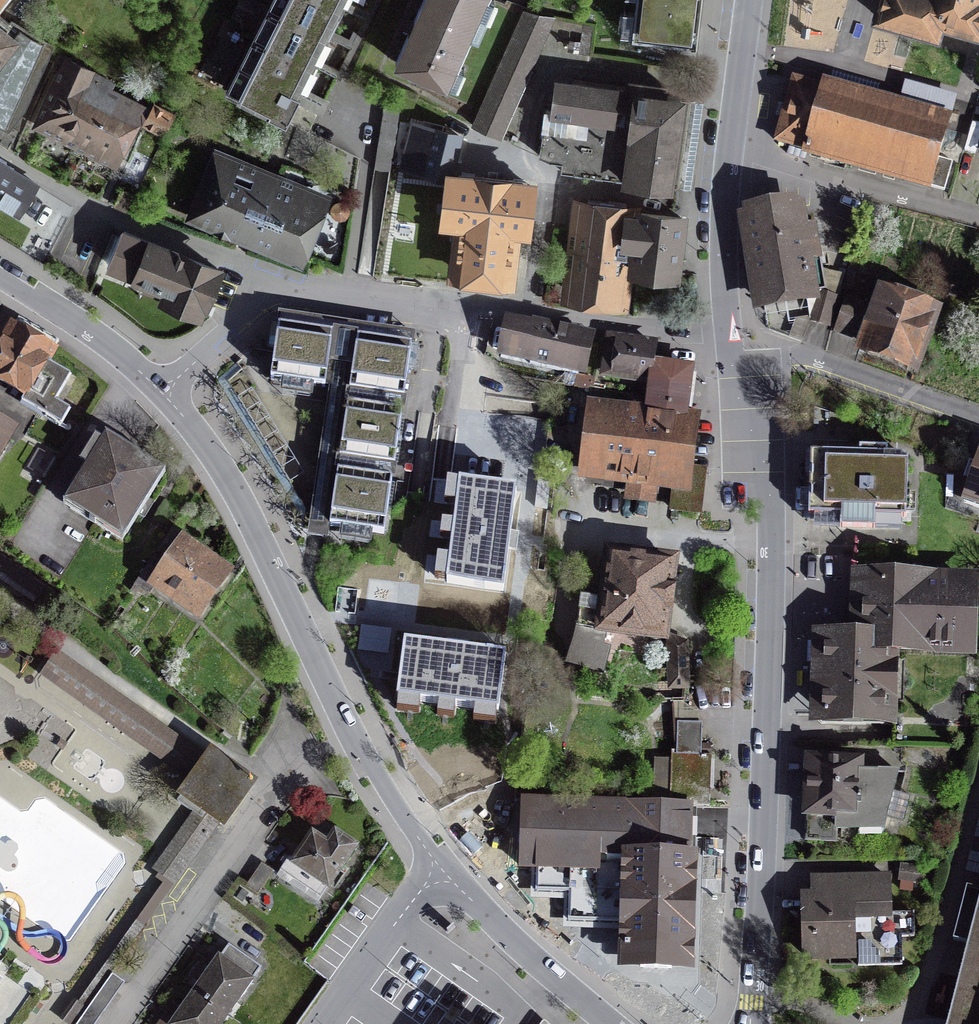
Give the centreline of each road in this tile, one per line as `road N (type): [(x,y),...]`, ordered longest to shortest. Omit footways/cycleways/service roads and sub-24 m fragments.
road 1 (residential): [(165,395),(233,489),(353,736),(438,866),(612,1023)]
road 2 (secondary): [(750,1023),(772,508),(733,334)]
road 3 (residential): [(165,395),(233,328),(261,270),(393,299),(733,334)]
road 4 (residential): [(978,415),(733,334)]
road 5 (residential): [(731,143),(978,216)]
road 6 (residential): [(0,277),(81,328),(165,395)]
road 7 (secondary): [(733,334),(724,263),(731,143)]
road 8 (secondary): [(731,143),(749,0)]

